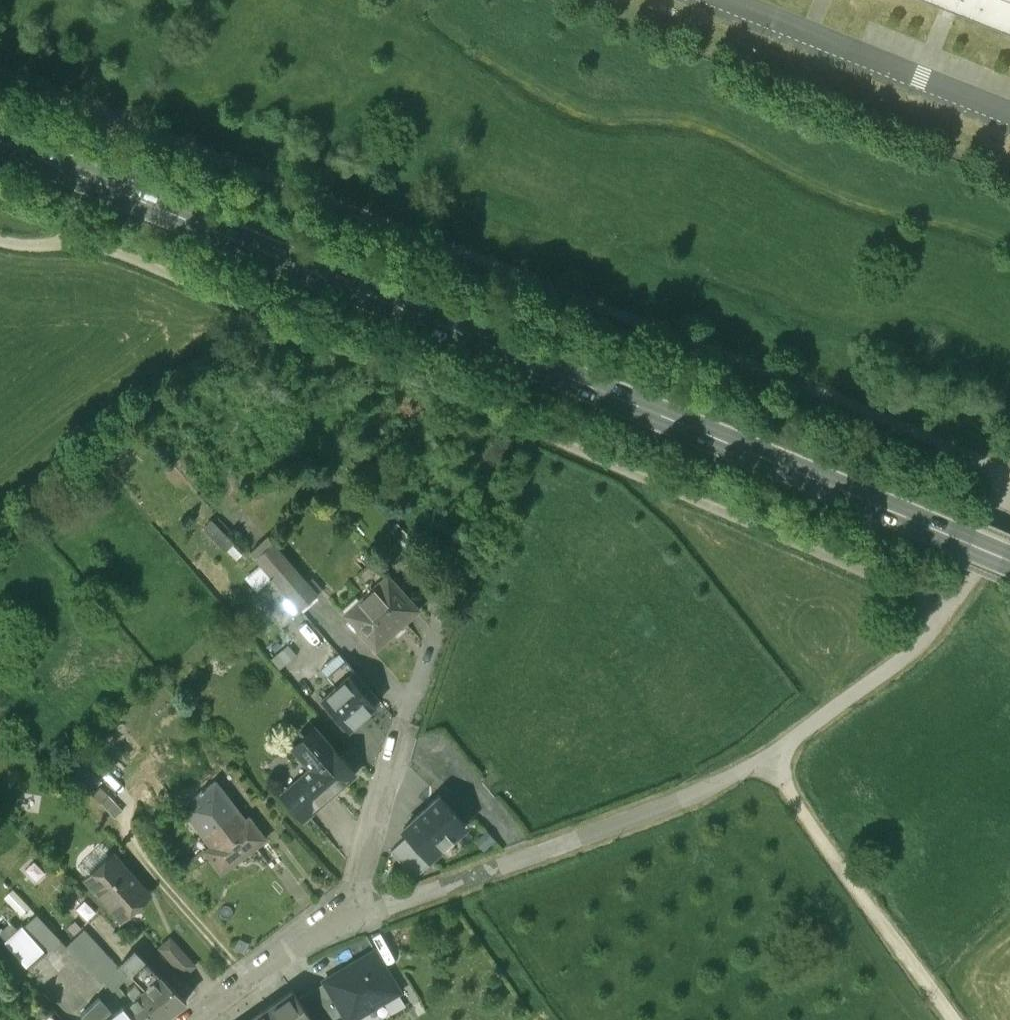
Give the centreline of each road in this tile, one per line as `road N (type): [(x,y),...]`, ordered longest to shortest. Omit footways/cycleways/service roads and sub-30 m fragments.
road 1 (track): [(1009,479),(0,68)]
road 2 (track): [(0,241),(89,246),(134,261),(824,557),(945,618)]
road 3 (primary): [(905,507),(0,138)]
road 4 (track): [(352,918),(658,806),(769,754),(874,684),(945,618),(1009,491)]
road 5 (residential): [(194,1019),(290,950),(352,918),(403,735)]
road 6 (track): [(952,1019),(769,754)]
road 7 (track): [(61,246),(116,114)]

